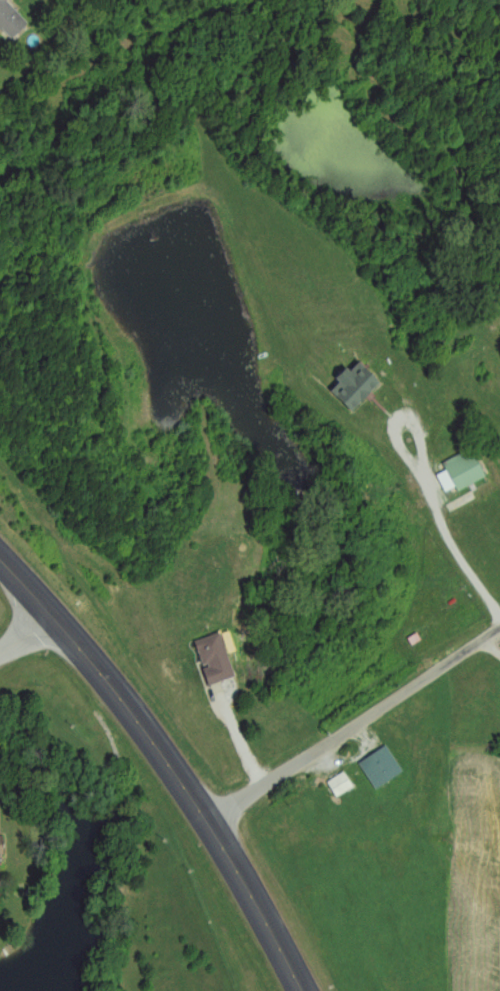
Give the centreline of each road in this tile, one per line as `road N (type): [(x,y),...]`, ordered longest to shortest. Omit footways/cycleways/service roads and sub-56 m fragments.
road 1 (primary): [(307,990),(198,800),(126,698),(0,552)]
road 2 (residential): [(214,826),(499,627)]

